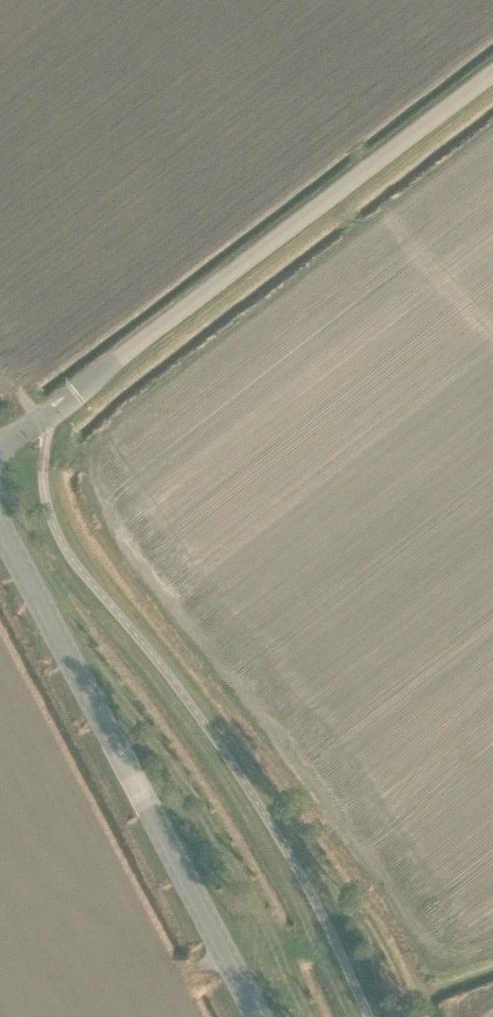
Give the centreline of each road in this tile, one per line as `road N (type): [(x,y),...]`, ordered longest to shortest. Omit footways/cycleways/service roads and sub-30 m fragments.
road 1 (unclassified): [(0,459),(492,77)]
road 2 (secondary): [(258,1016),(0,529)]

